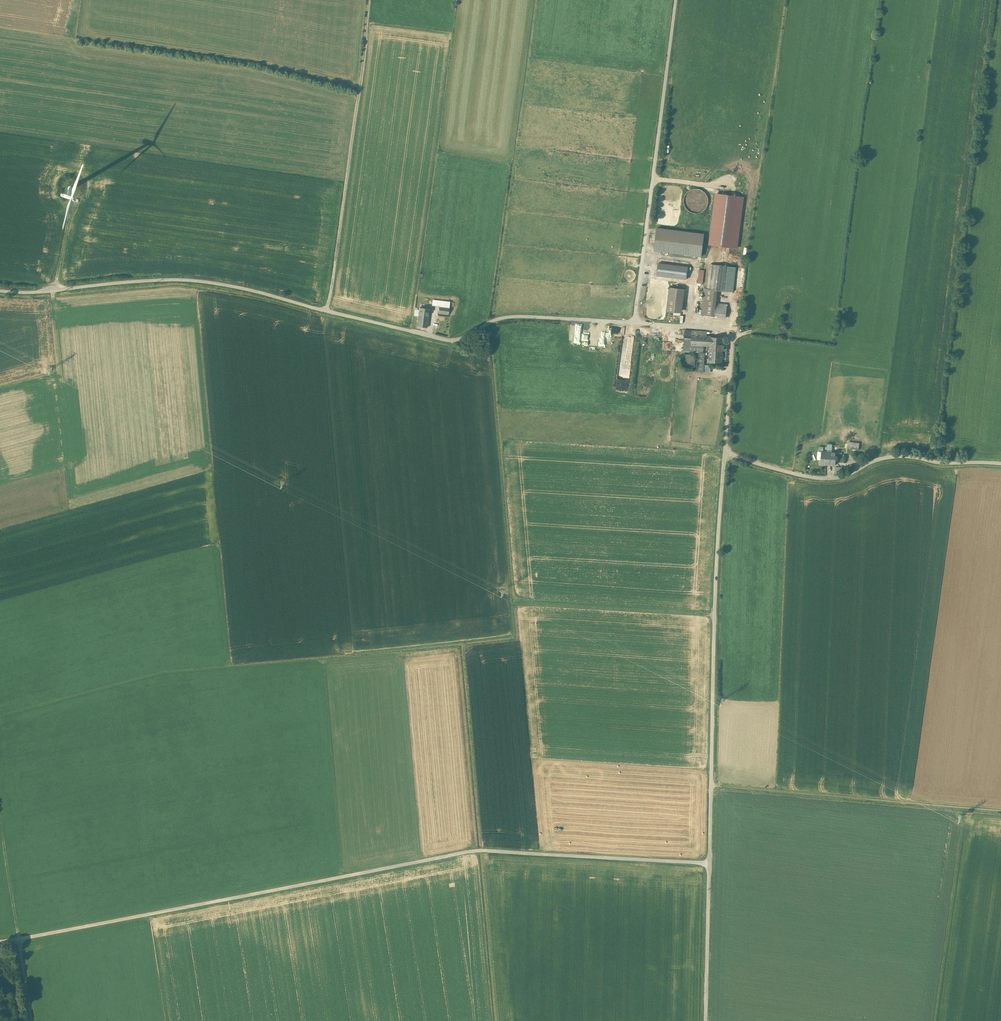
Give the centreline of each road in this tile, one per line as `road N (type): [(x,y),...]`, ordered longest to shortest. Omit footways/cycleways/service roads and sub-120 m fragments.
road 1 (unclassified): [(20,938),(477,849),(708,862)]
road 2 (unclassified): [(708,862),(726,451)]
road 3 (track): [(715,614),(514,600),(514,635),(357,651)]
road 4 (unclassified): [(0,289),(194,279),(328,309)]
road 5 (unclassified): [(676,0),(636,321)]
road 6 (unclassified): [(328,309),(452,338),(511,315),(636,321)]
road 7 (unclassified): [(369,0),(328,309)]
road 8 (track): [(712,783),(1000,810)]
road 9 (unclassified): [(726,451),(823,477),(900,454),(1000,462)]
road 10 (unclassified): [(636,321),(730,333),(726,451)]
road 11 (track): [(477,849),(495,1020)]
road 12 (unclassified): [(706,1020),(708,862)]
road 13 (track): [(20,938),(0,801)]

